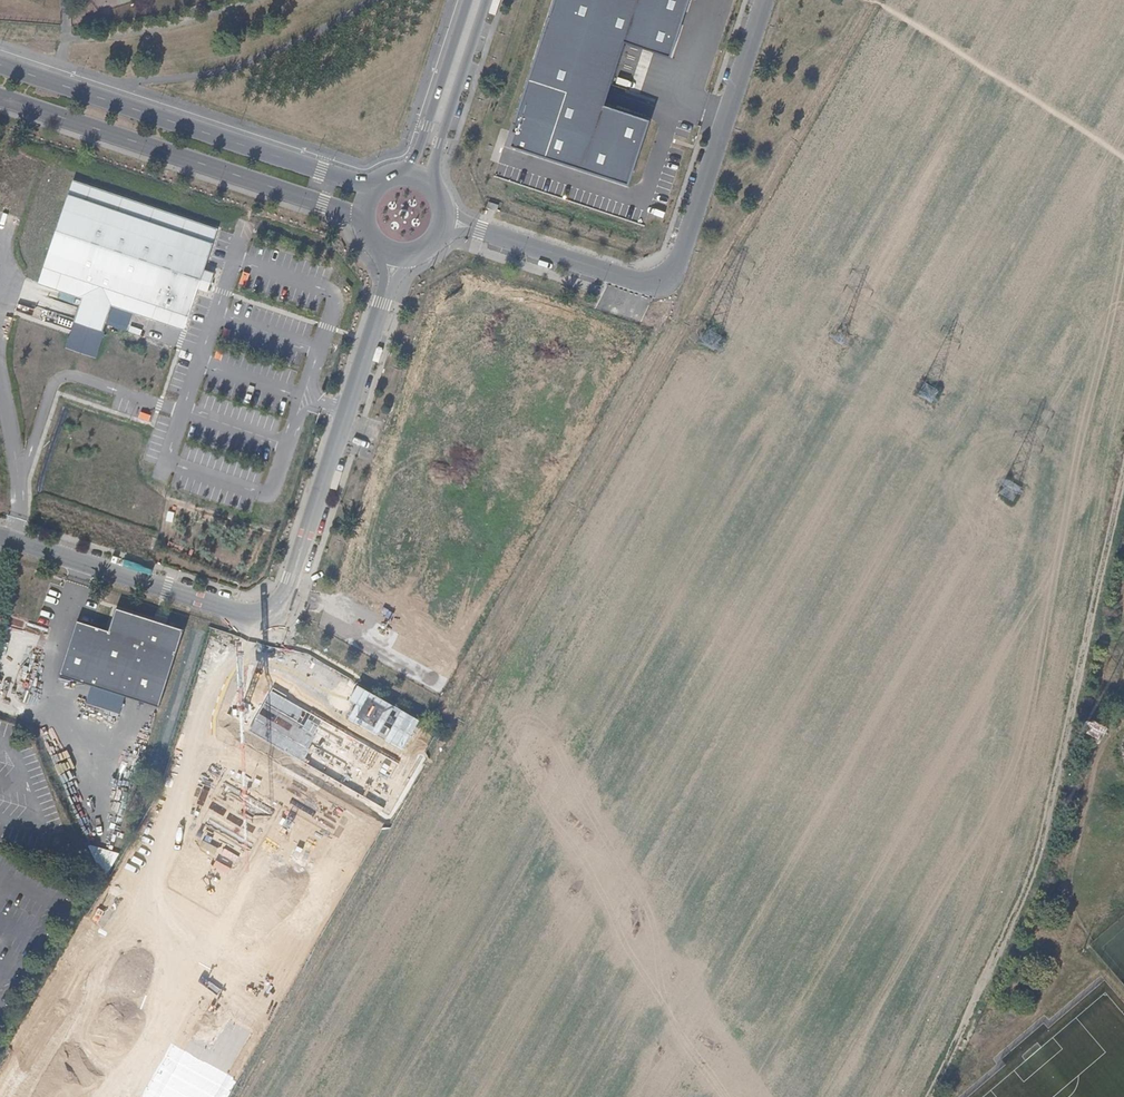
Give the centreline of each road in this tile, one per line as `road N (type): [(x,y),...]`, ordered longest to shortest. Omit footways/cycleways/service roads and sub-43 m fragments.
road 1 (residential): [(0,536),(258,619),(277,612),(405,254)]
road 2 (track): [(1123,472),(1039,867),(930,1096)]
road 3 (residential): [(442,225),(467,226),(652,285),(668,278),(763,0)]
road 4 (secondary): [(380,183),(359,184),(0,67)]
road 5 (secondary): [(0,100),(349,215),(367,230)]
road 6 (secondary): [(437,193),(437,158),(489,0)]
road 7 (secondary): [(469,0),(418,154),(397,175)]

